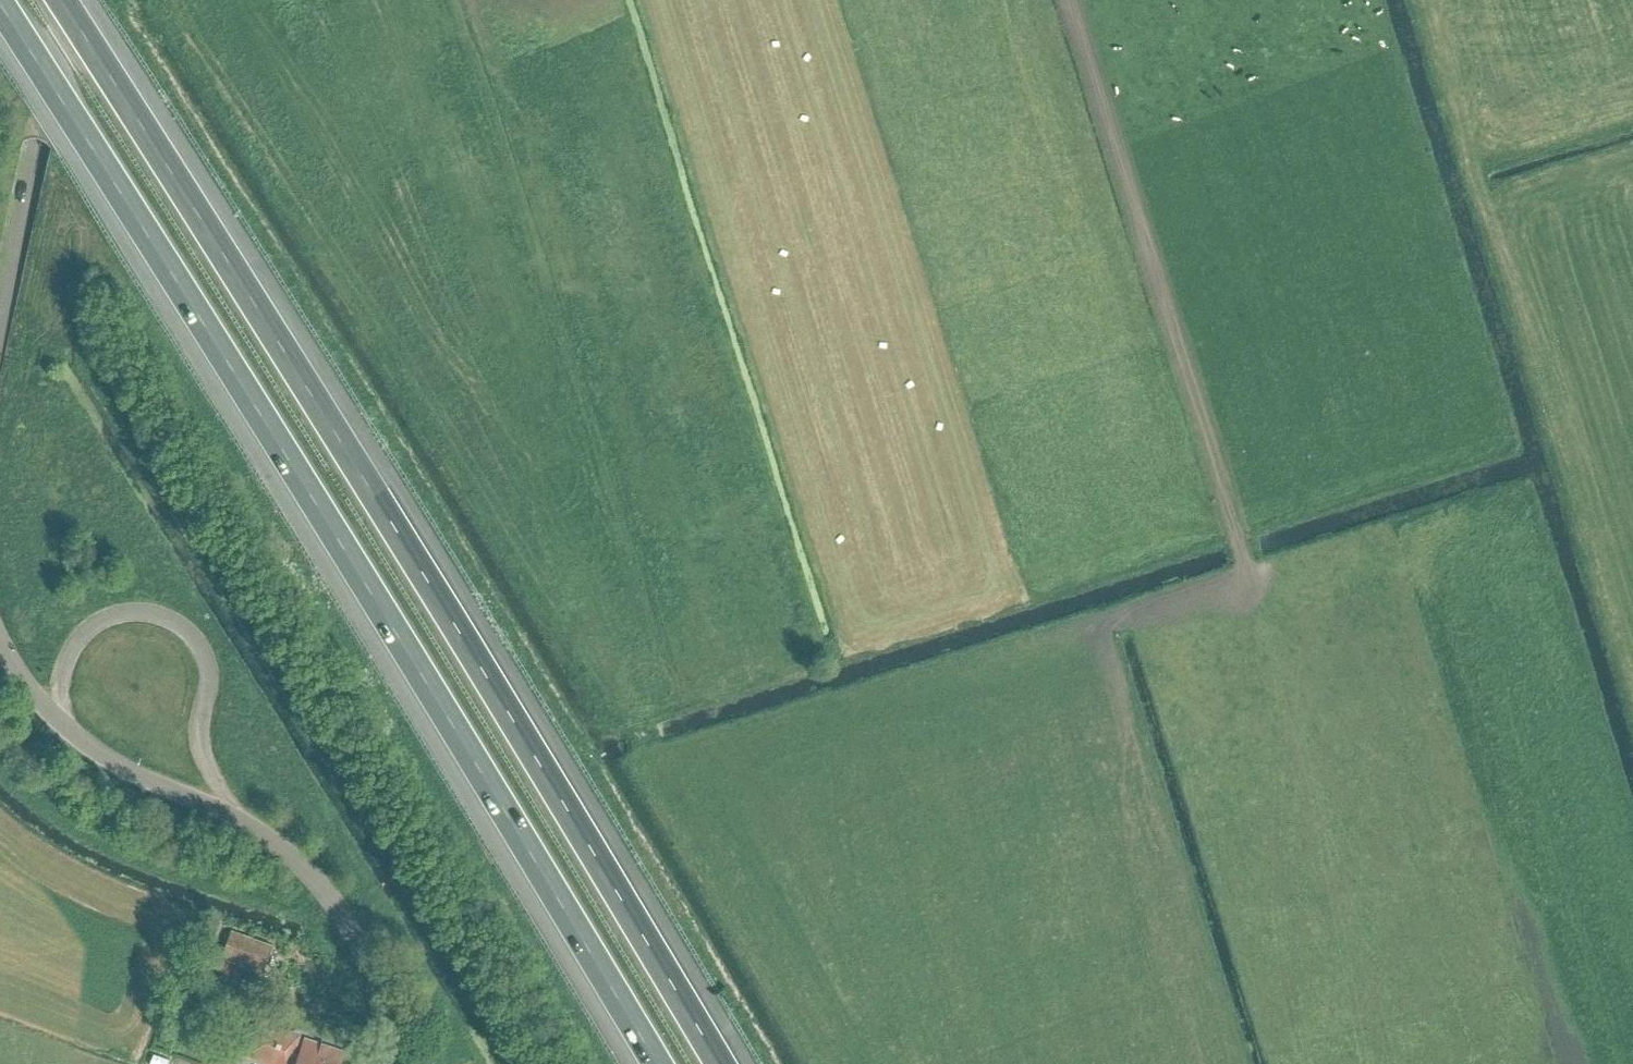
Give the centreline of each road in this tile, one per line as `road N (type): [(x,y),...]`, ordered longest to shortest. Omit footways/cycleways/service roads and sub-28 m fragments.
road 1 (motorway): [(724,1063),(62,0)]
road 2 (motorway): [(0,3),(662,1063)]
road 3 (unclassified): [(398,1063),(347,911),(283,847),(138,778),(57,717),(0,640)]
road 4 (track): [(1067,0),(1245,570)]
road 5 (unclassified): [(0,311),(69,0)]

